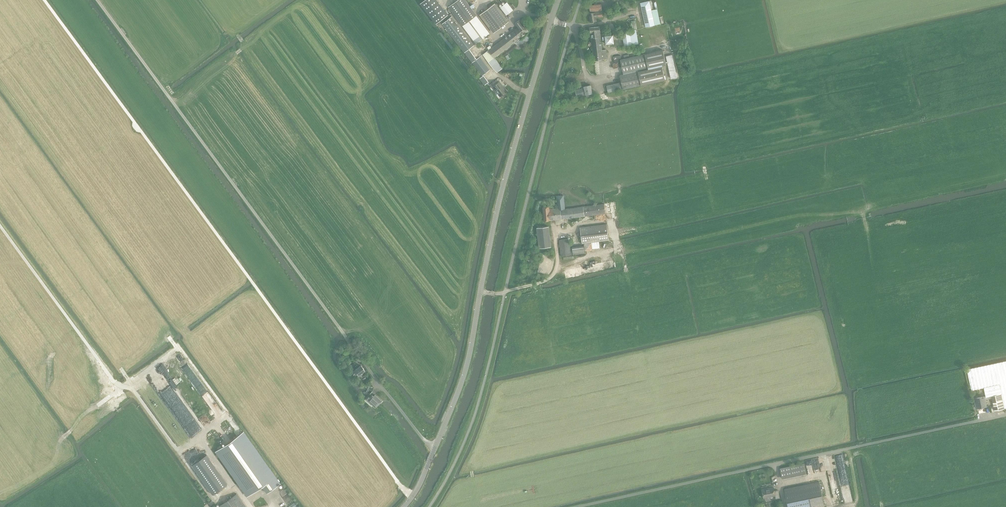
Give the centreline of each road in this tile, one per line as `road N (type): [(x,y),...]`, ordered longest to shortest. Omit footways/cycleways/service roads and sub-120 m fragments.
road 1 (secondary): [(404,506),(466,369),(498,206),(558,0)]
road 2 (track): [(250,506),(235,489),(214,503),(133,392),(124,387),(98,405)]
road 3 (track): [(124,387),(0,228)]

